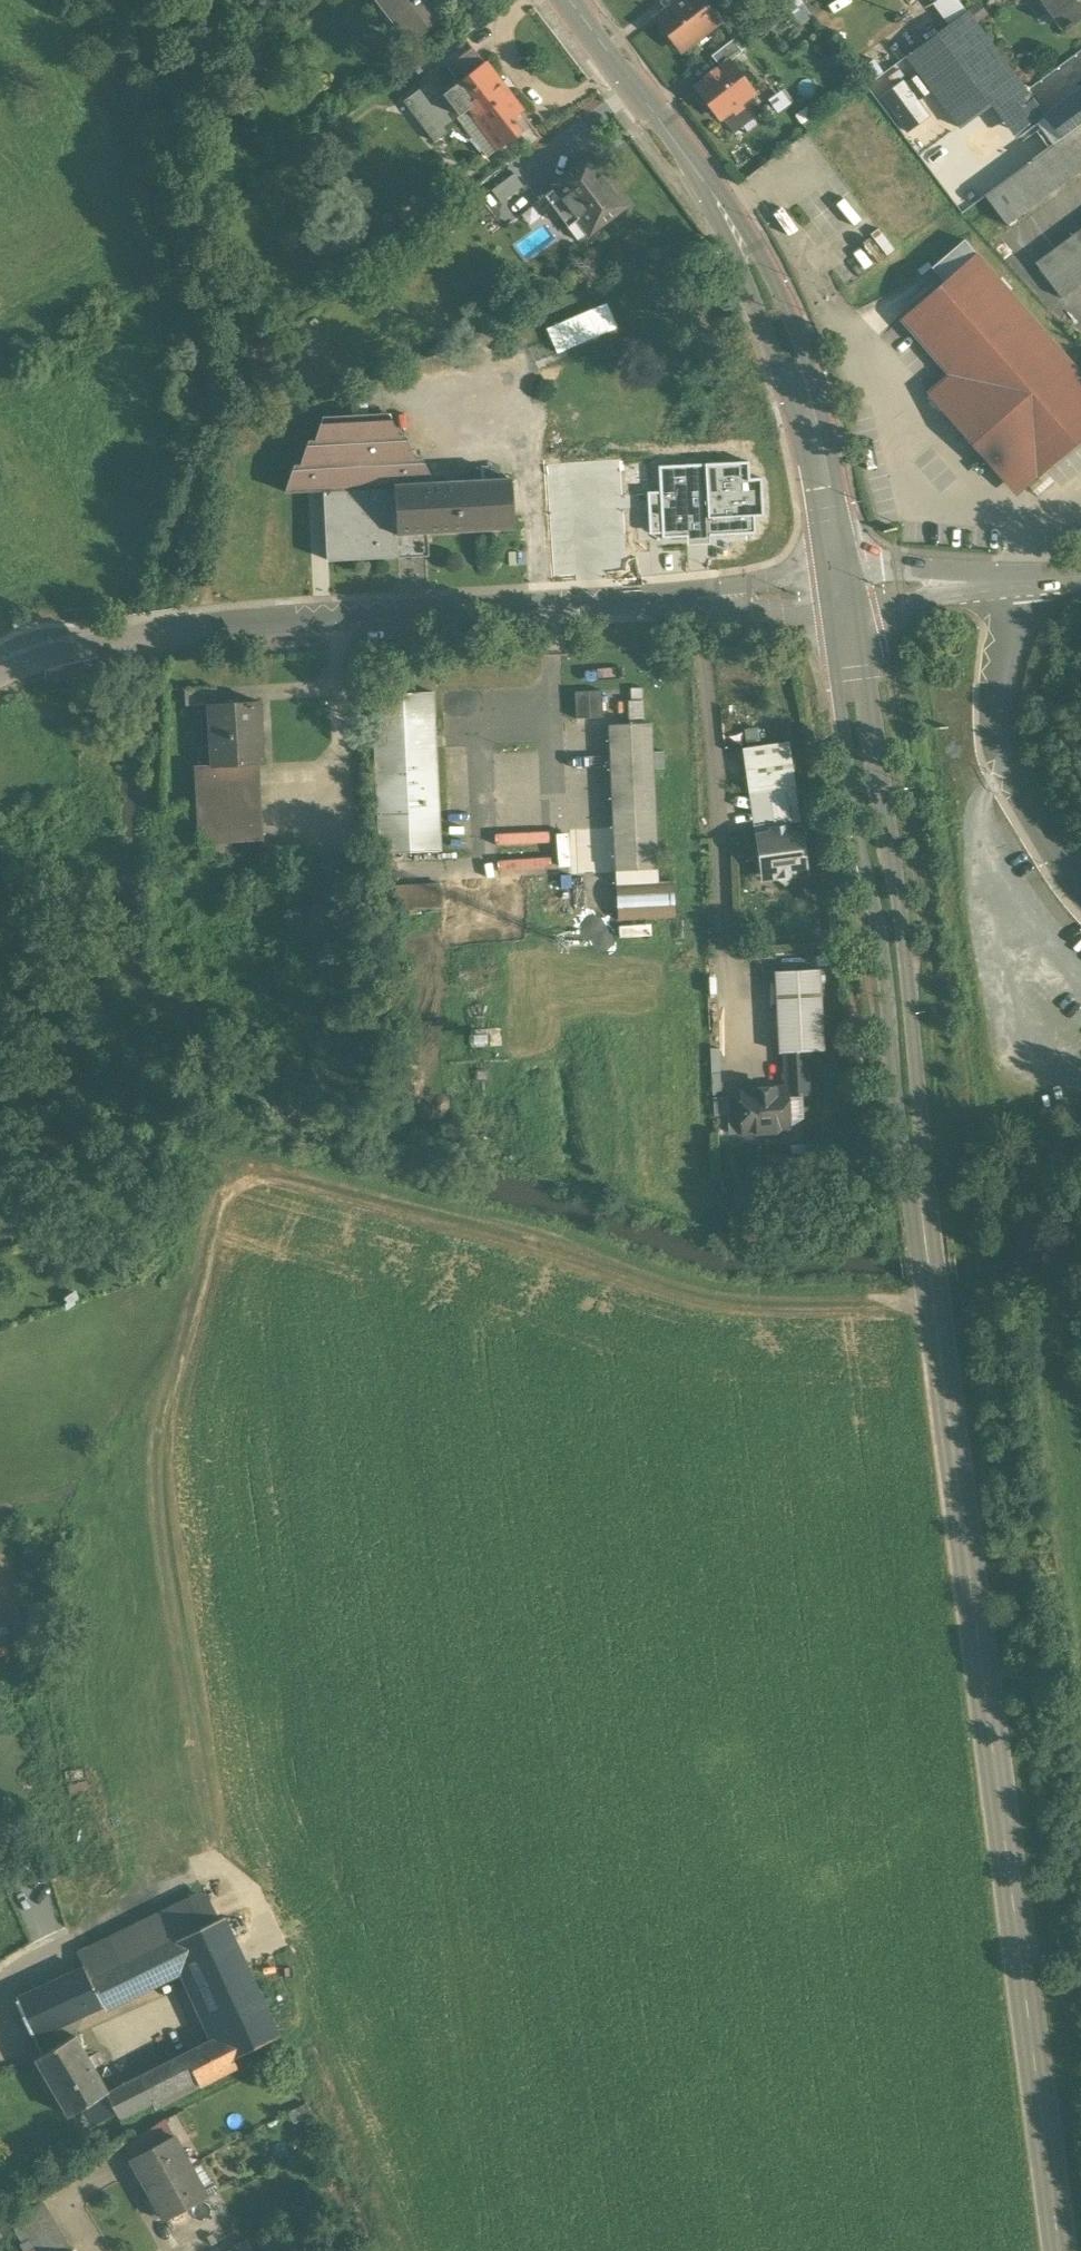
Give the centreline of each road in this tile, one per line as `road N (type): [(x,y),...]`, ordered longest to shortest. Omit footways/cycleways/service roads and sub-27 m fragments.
road 1 (tertiary): [(849,595),(965,1550),(1061,2250)]
road 2 (residential): [(849,595),(206,625),(92,645),(0,675)]
road 3 (tertiary): [(568,0),(765,270),(828,477),(849,595)]
road 4 (residential): [(1080,581),(849,595)]

